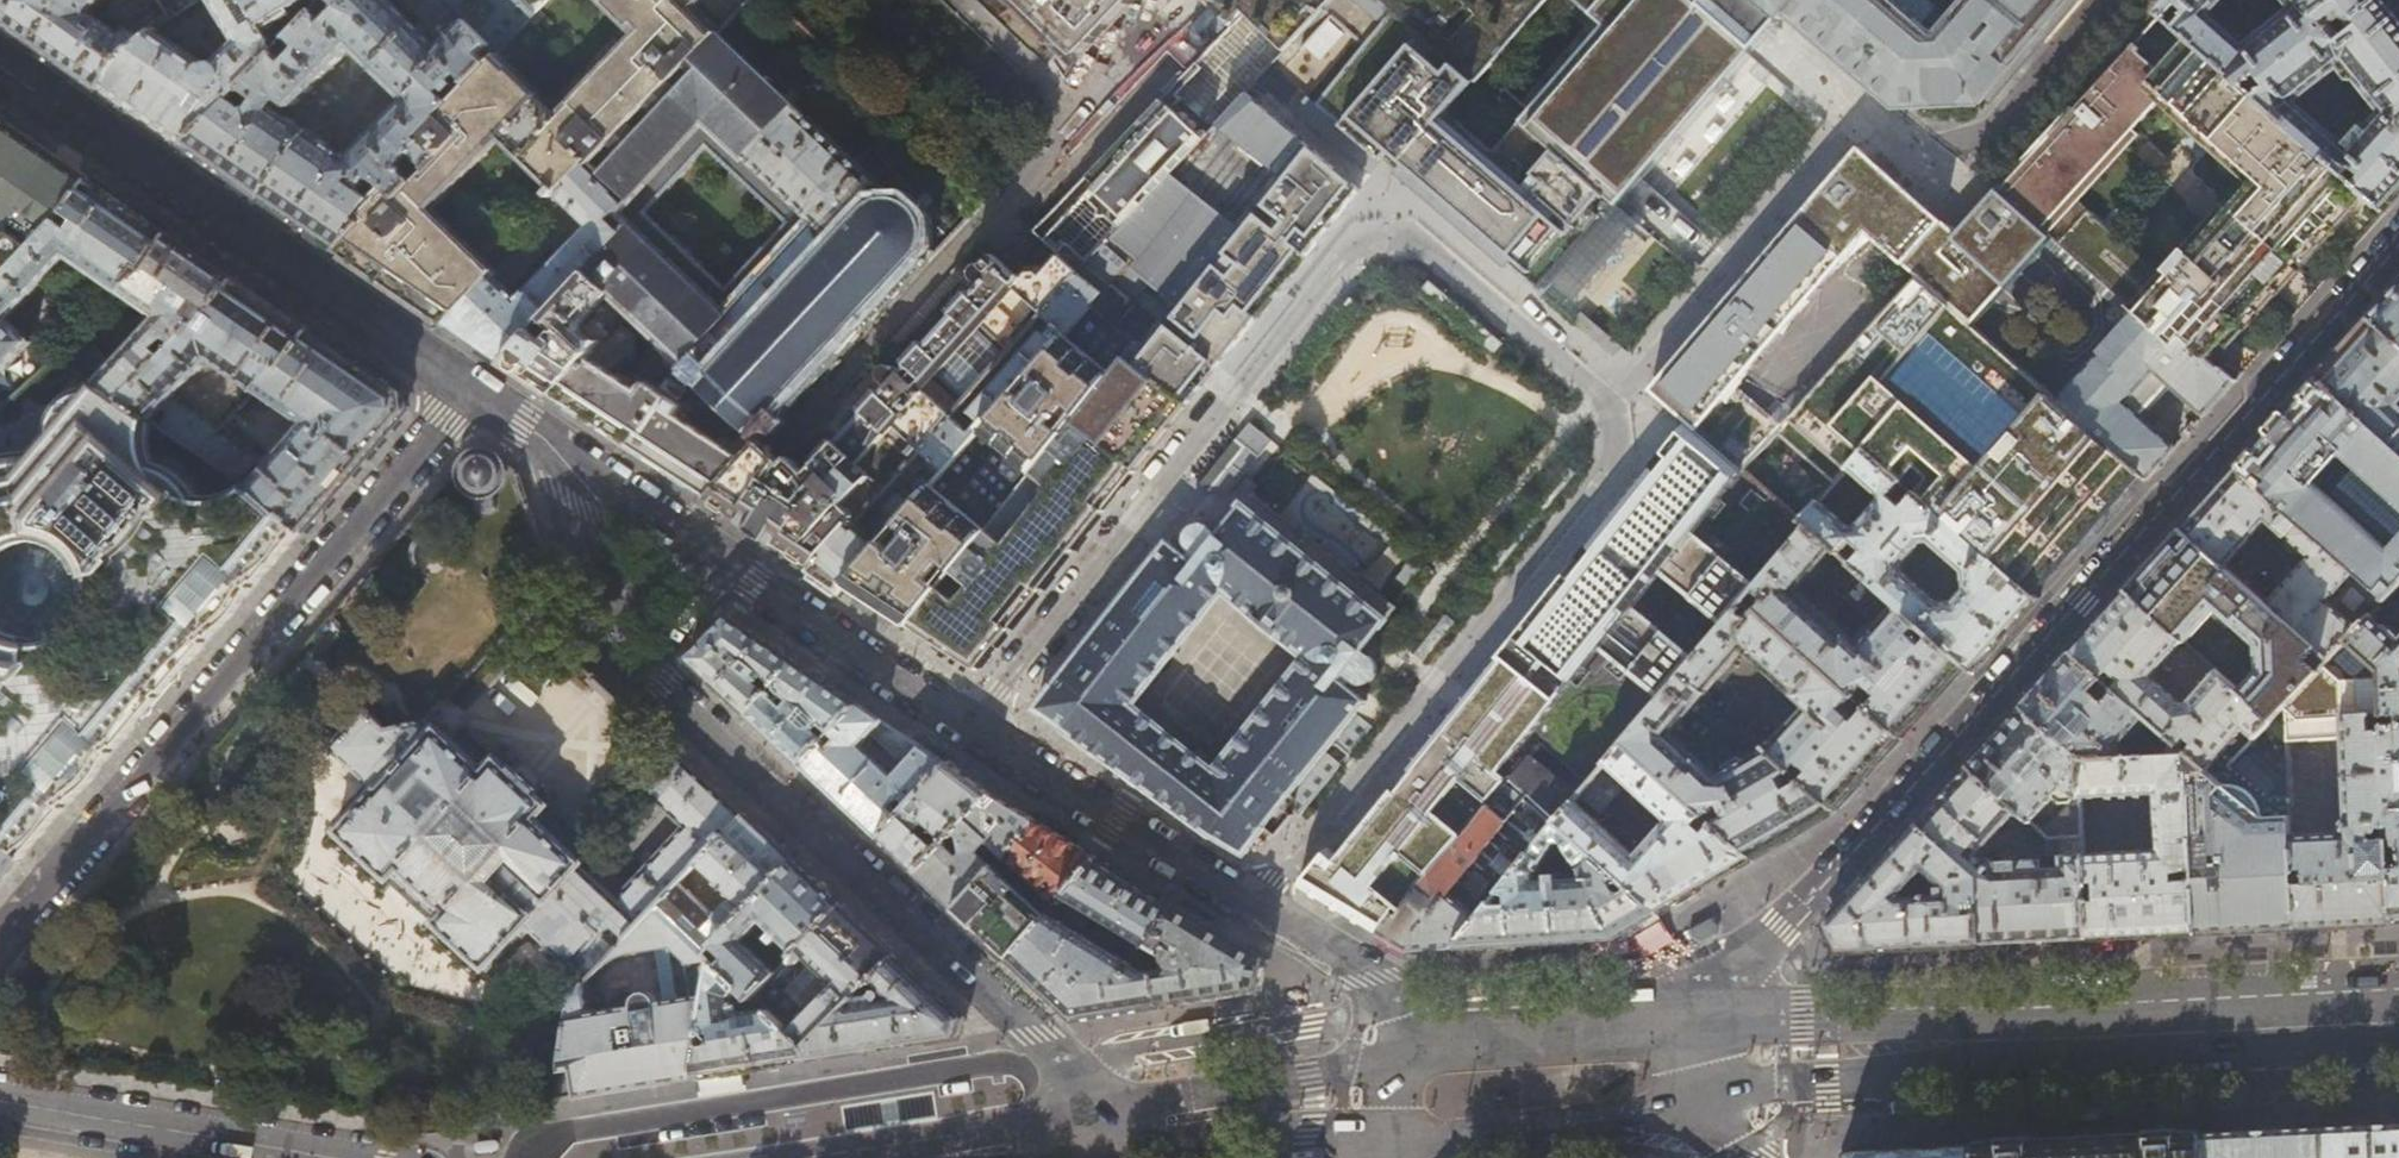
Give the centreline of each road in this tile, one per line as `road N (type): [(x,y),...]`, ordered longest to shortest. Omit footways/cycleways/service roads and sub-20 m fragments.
road 1 (residential): [(978,723),(1345,258),(1384,245),(1432,251),(1614,399),(1621,458),(1258,906)]
road 2 (residential): [(2398,250),(1691,1021)]
road 3 (residential): [(470,387),(0,933)]
road 4 (residential): [(642,674),(1035,1035),(1110,1123)]
road 5 (tertiary): [(470,387),(0,68)]
road 6 (primary): [(1956,1036),(2398,1019)]
road 7 (residential): [(345,1157),(0,1098)]
road 8 (tertiary): [(1258,906),(978,723)]
road 9 (primary): [(1412,1049),(1110,1123)]
road 10 (tertiary): [(978,723),(736,563)]
road 11 (primary): [(1690,1122),(1789,1100),(1956,1036)]
road 12 (primary): [(1956,1036),(1804,1020),(1691,1021)]
road 13 (residential): [(551,440),(610,644),(642,674)]
road 14 (primary): [(1110,1123),(1360,1143)]
road 15 (tertiary): [(1469,1036),(1258,906)]
road 16 (primary): [(1467,1146),(1690,1122)]
road 17 (primary): [(1691,1021),(1469,1036)]
road 18 (tertiary): [(736,563),(551,440)]
road 19 (primary): [(909,1157),(1110,1123)]
road 20 (unclassified): [(736,563),(642,674)]

